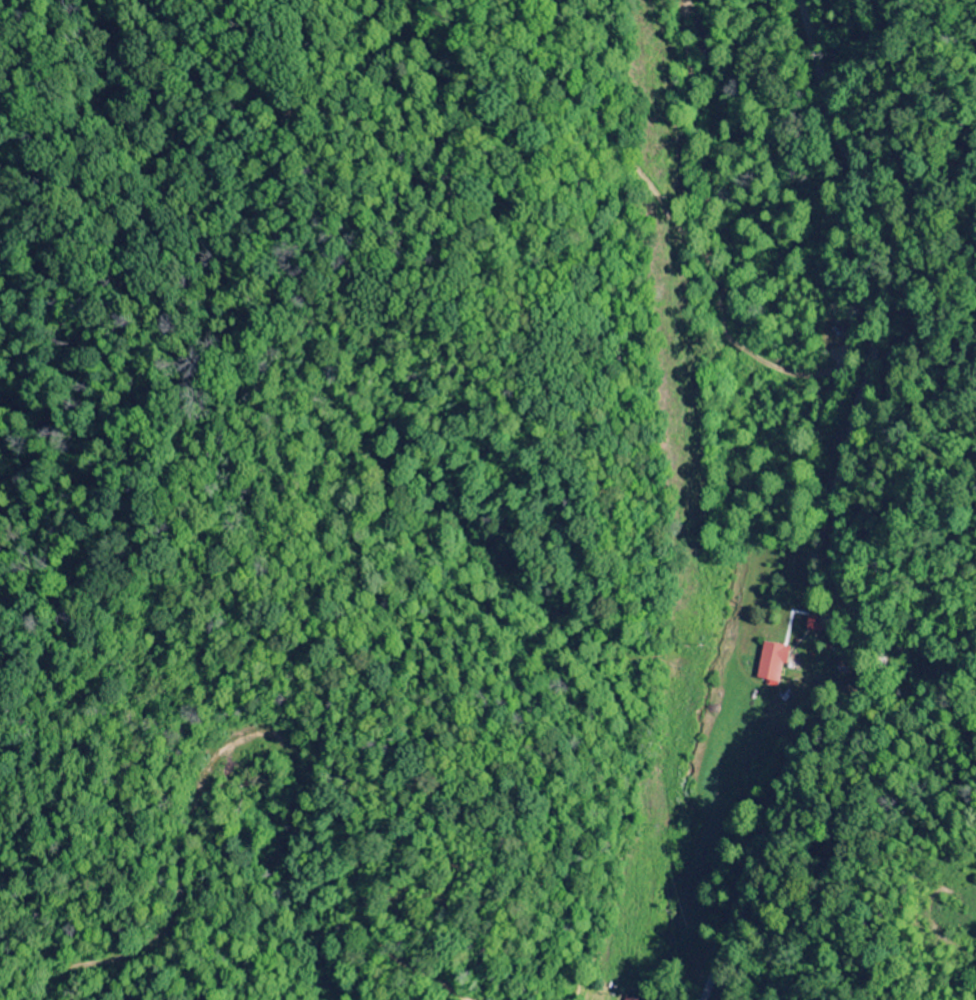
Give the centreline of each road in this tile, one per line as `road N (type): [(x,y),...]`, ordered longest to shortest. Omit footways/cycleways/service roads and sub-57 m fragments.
road 1 (residential): [(705,999),(799,762),(881,665),(875,638),(835,571),(845,460),(873,345),(851,163),(829,114),(800,0)]
road 2 (residential): [(0,287),(84,549)]

